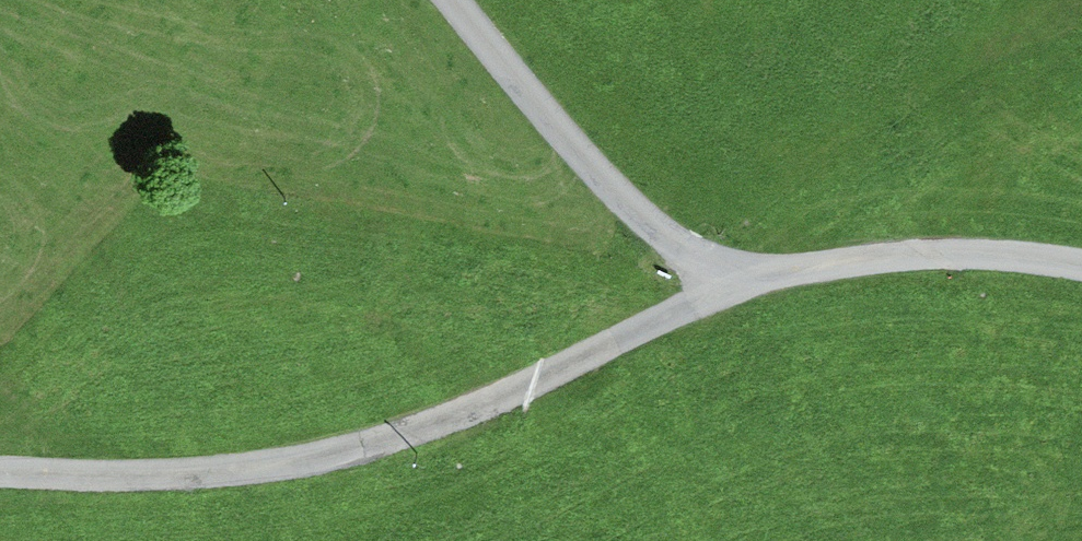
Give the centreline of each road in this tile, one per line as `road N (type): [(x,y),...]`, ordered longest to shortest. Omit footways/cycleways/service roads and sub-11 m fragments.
road 1 (track): [(746,288),(528,388),(267,480),(0,470)]
road 2 (track): [(746,288),(575,129),(468,0)]
road 3 (track): [(1081,267),(853,251),(746,288)]

